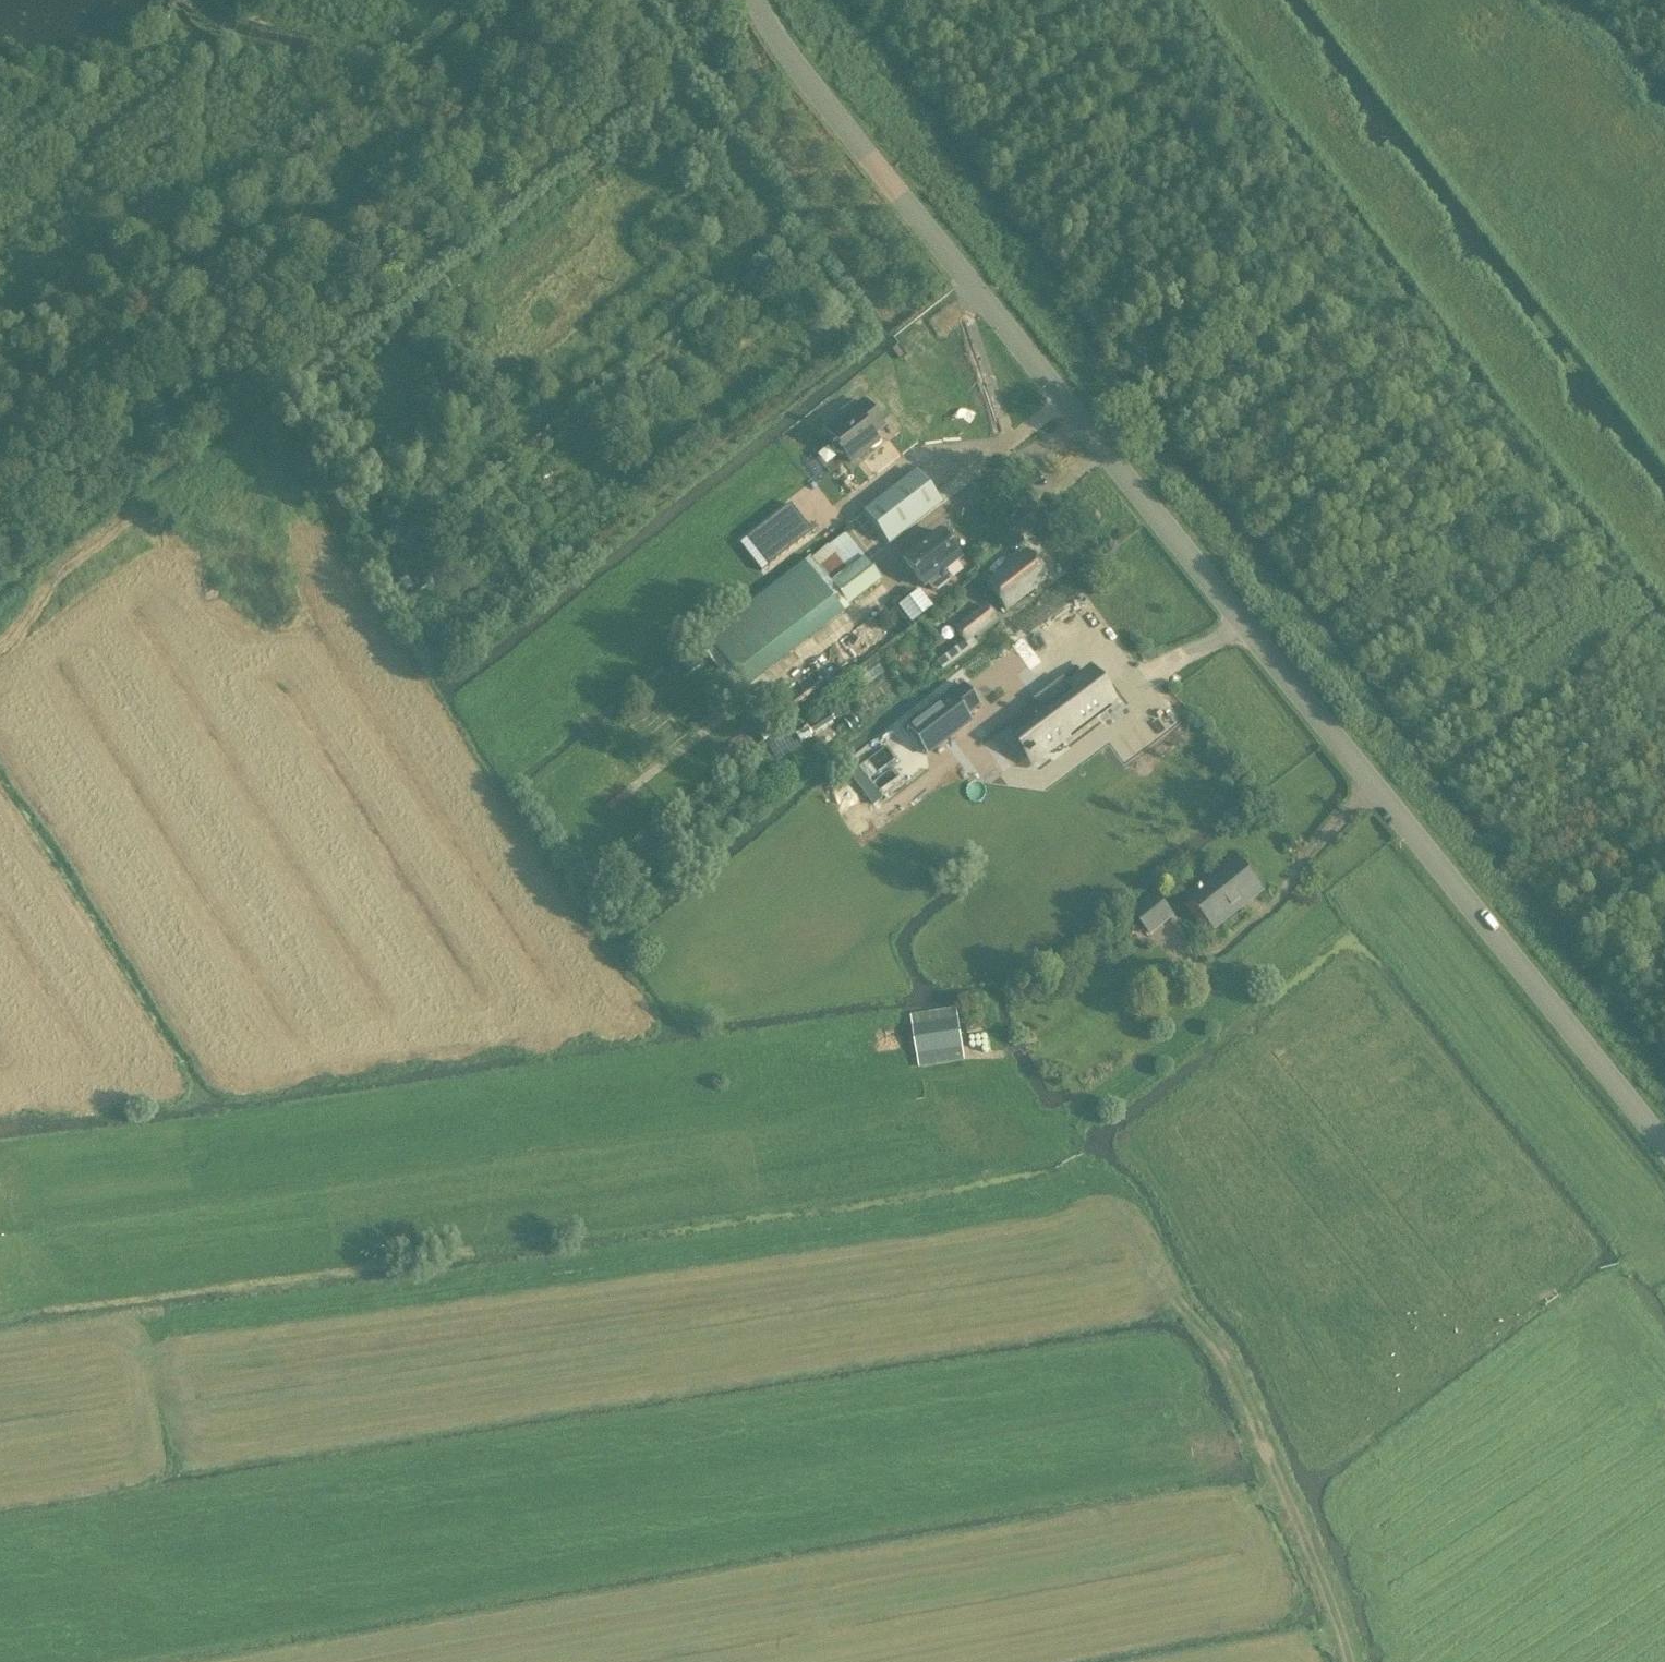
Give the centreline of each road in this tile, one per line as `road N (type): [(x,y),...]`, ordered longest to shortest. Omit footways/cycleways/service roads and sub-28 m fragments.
road 1 (tertiary): [(1664,1155),(803,77),(753,0)]
road 2 (track): [(1348,1661),(1229,1366),(1185,1315)]

